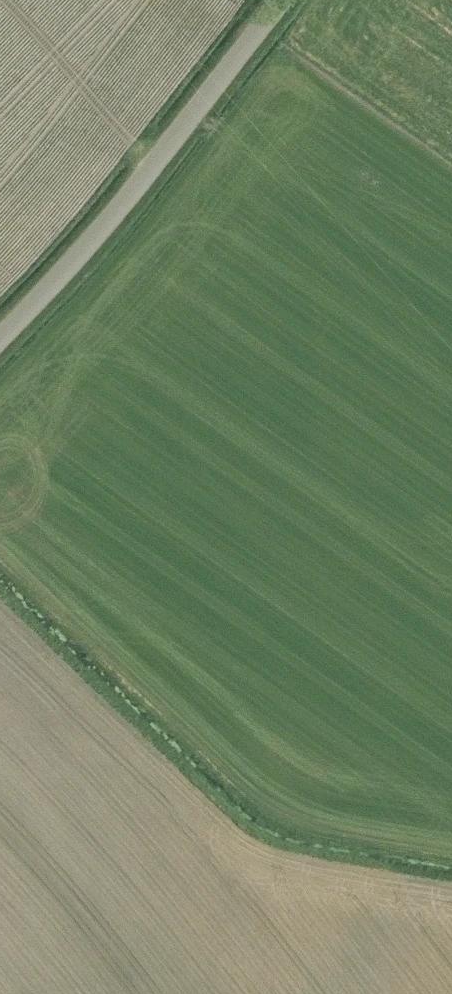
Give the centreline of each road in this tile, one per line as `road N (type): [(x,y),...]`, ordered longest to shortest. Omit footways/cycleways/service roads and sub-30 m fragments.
road 1 (unclassified): [(0,338),(74,265),(283,0)]

